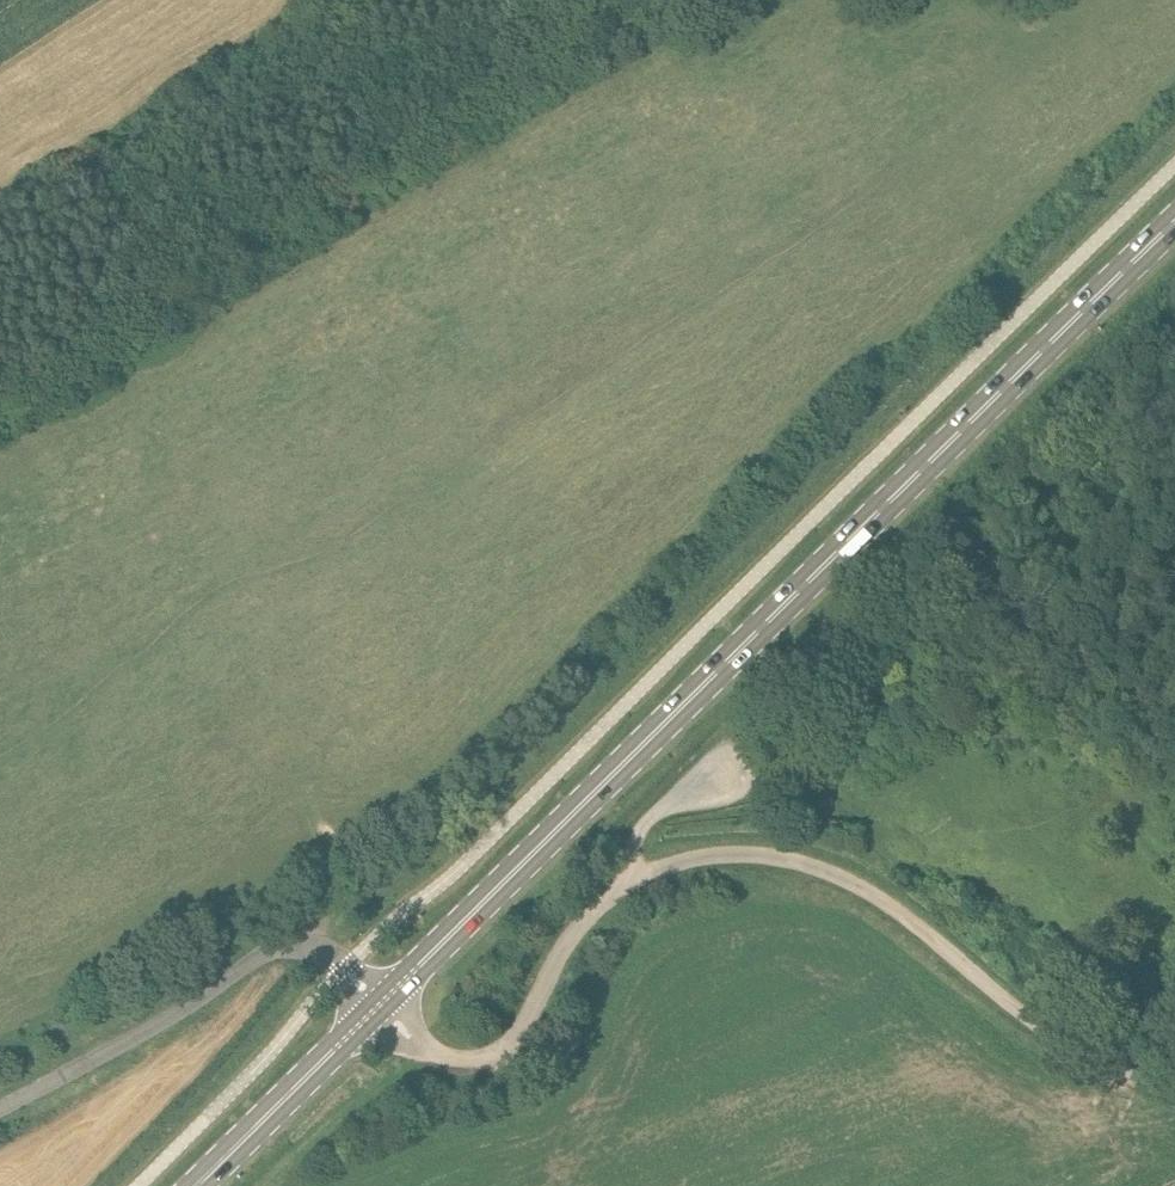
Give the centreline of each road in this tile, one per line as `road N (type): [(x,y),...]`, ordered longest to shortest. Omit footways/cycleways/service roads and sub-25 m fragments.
road 1 (primary): [(380,1003),(1174,224)]
road 2 (track): [(1174,1089),(1121,1070),(1044,1026),(891,905),(828,871),(747,854)]
road 3 (unclassified): [(0,1107),(283,944),(323,948),(380,1003)]
road 4 (primary): [(196,1185),(380,1003)]
road 5 (track): [(425,1052),(272,1185)]

